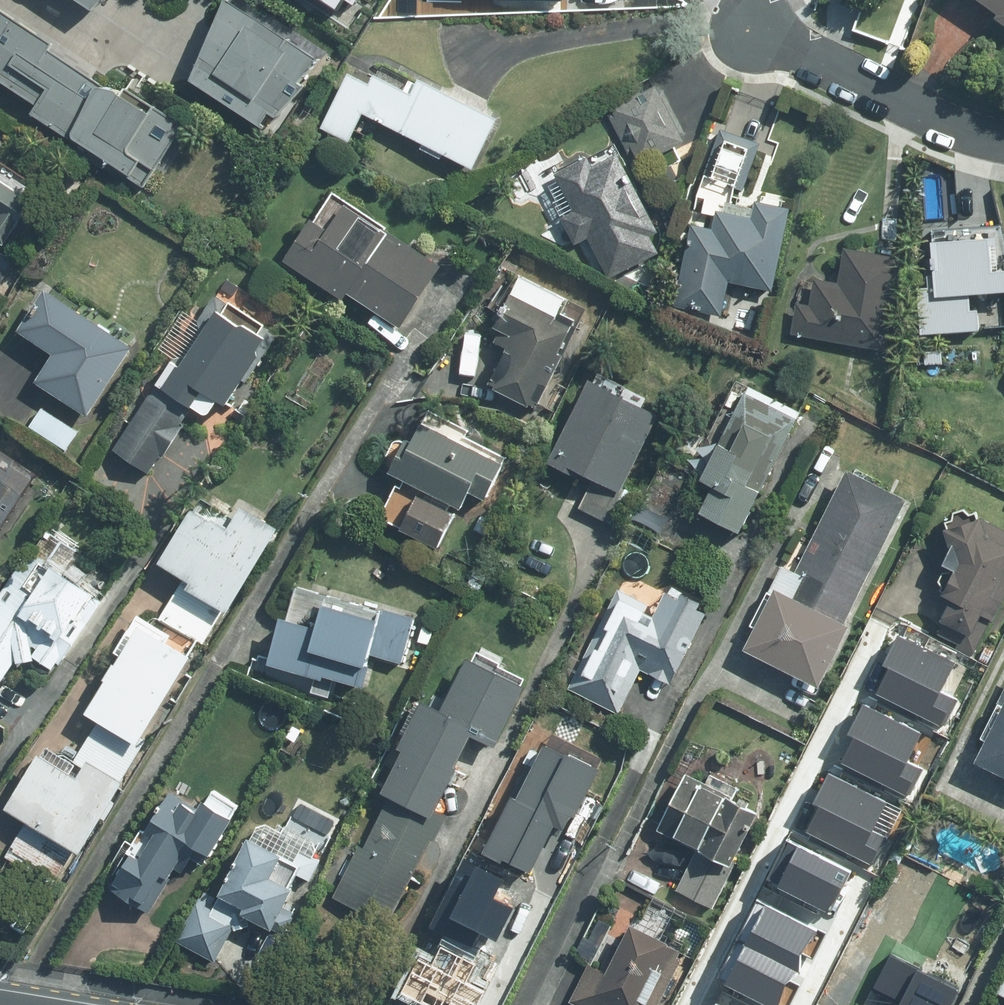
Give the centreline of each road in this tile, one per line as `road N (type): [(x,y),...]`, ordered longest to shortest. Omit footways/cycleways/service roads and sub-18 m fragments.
road 1 (residential): [(1003,140),(752,32)]

